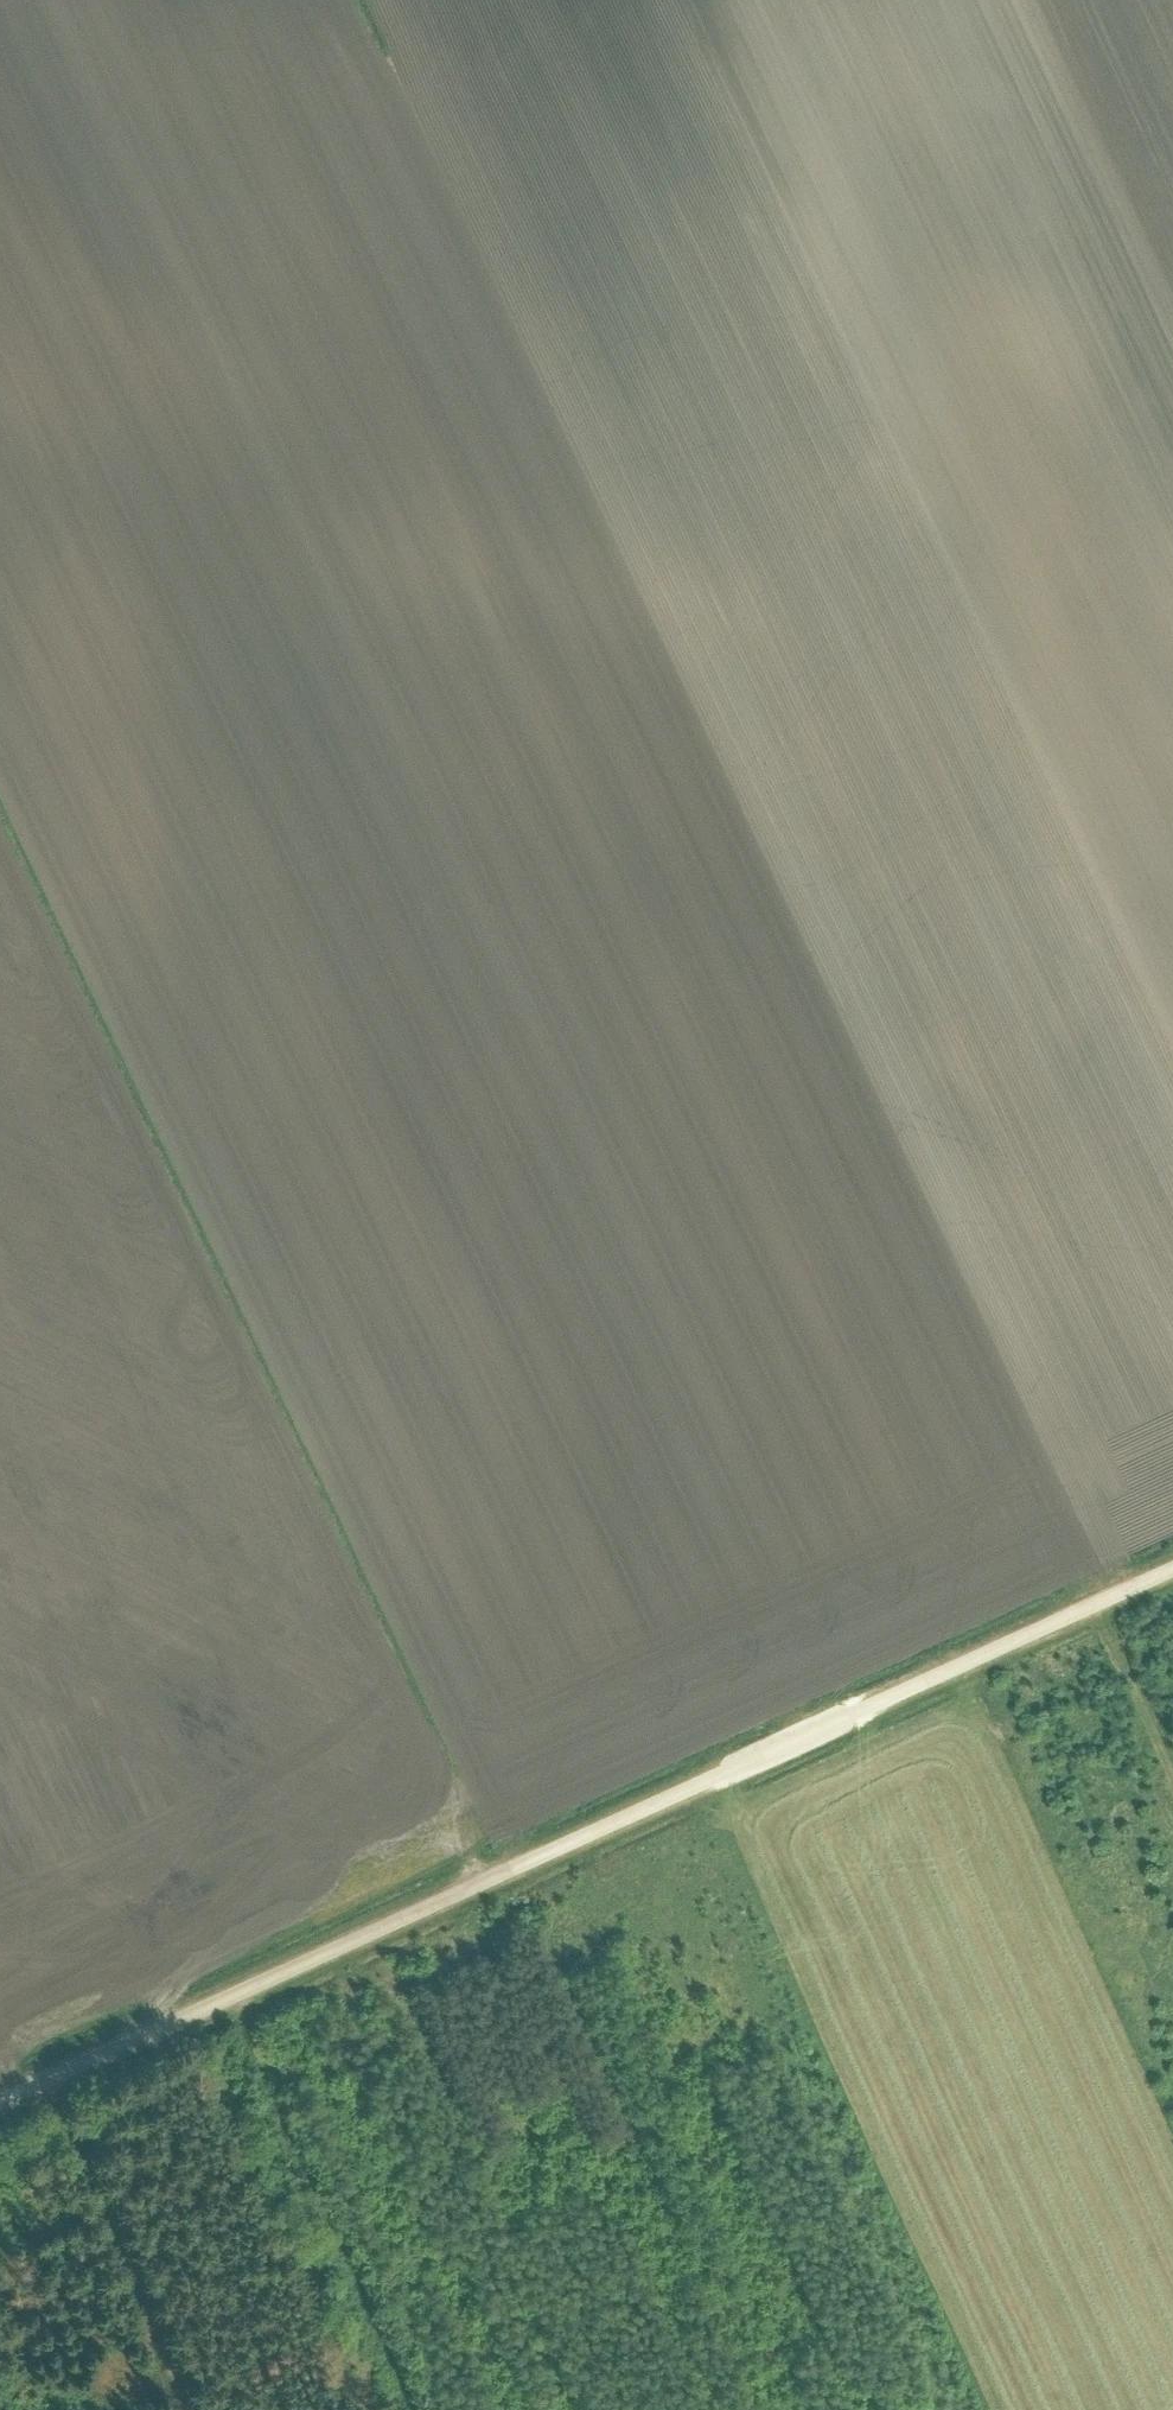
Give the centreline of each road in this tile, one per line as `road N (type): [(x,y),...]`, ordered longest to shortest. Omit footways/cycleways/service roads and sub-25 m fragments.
road 1 (unclassified): [(0,2100),(1172,1564)]
road 2 (track): [(233,1995),(419,2409)]

